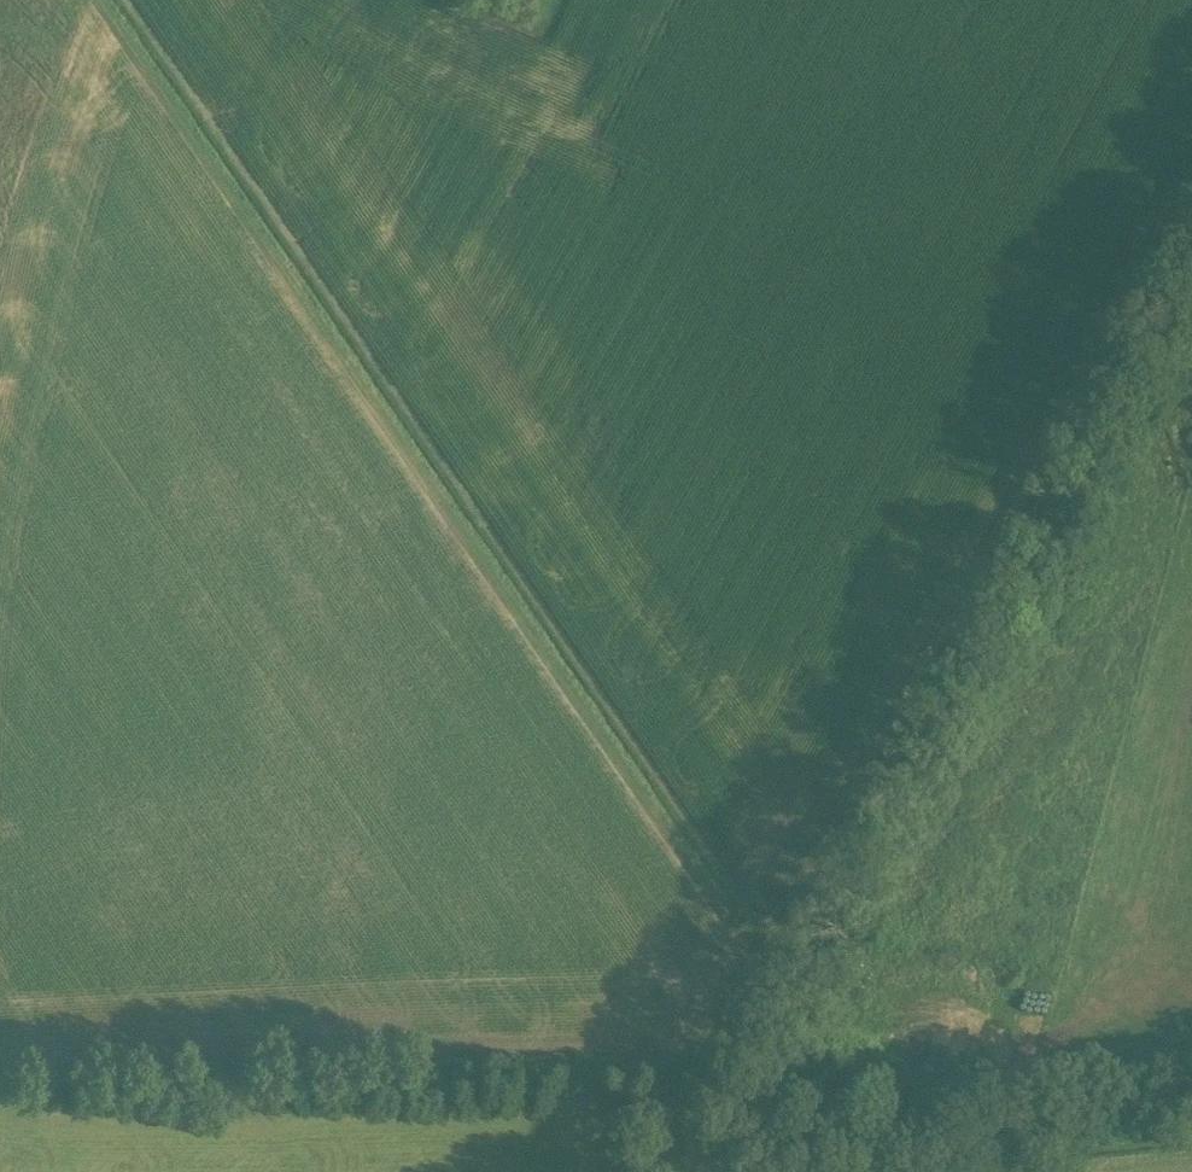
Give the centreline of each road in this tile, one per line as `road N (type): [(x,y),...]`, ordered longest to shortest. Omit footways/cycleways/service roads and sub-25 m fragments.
road 1 (track): [(1018,1171),(1019,1137),(1035,1117),(1191,1101)]

